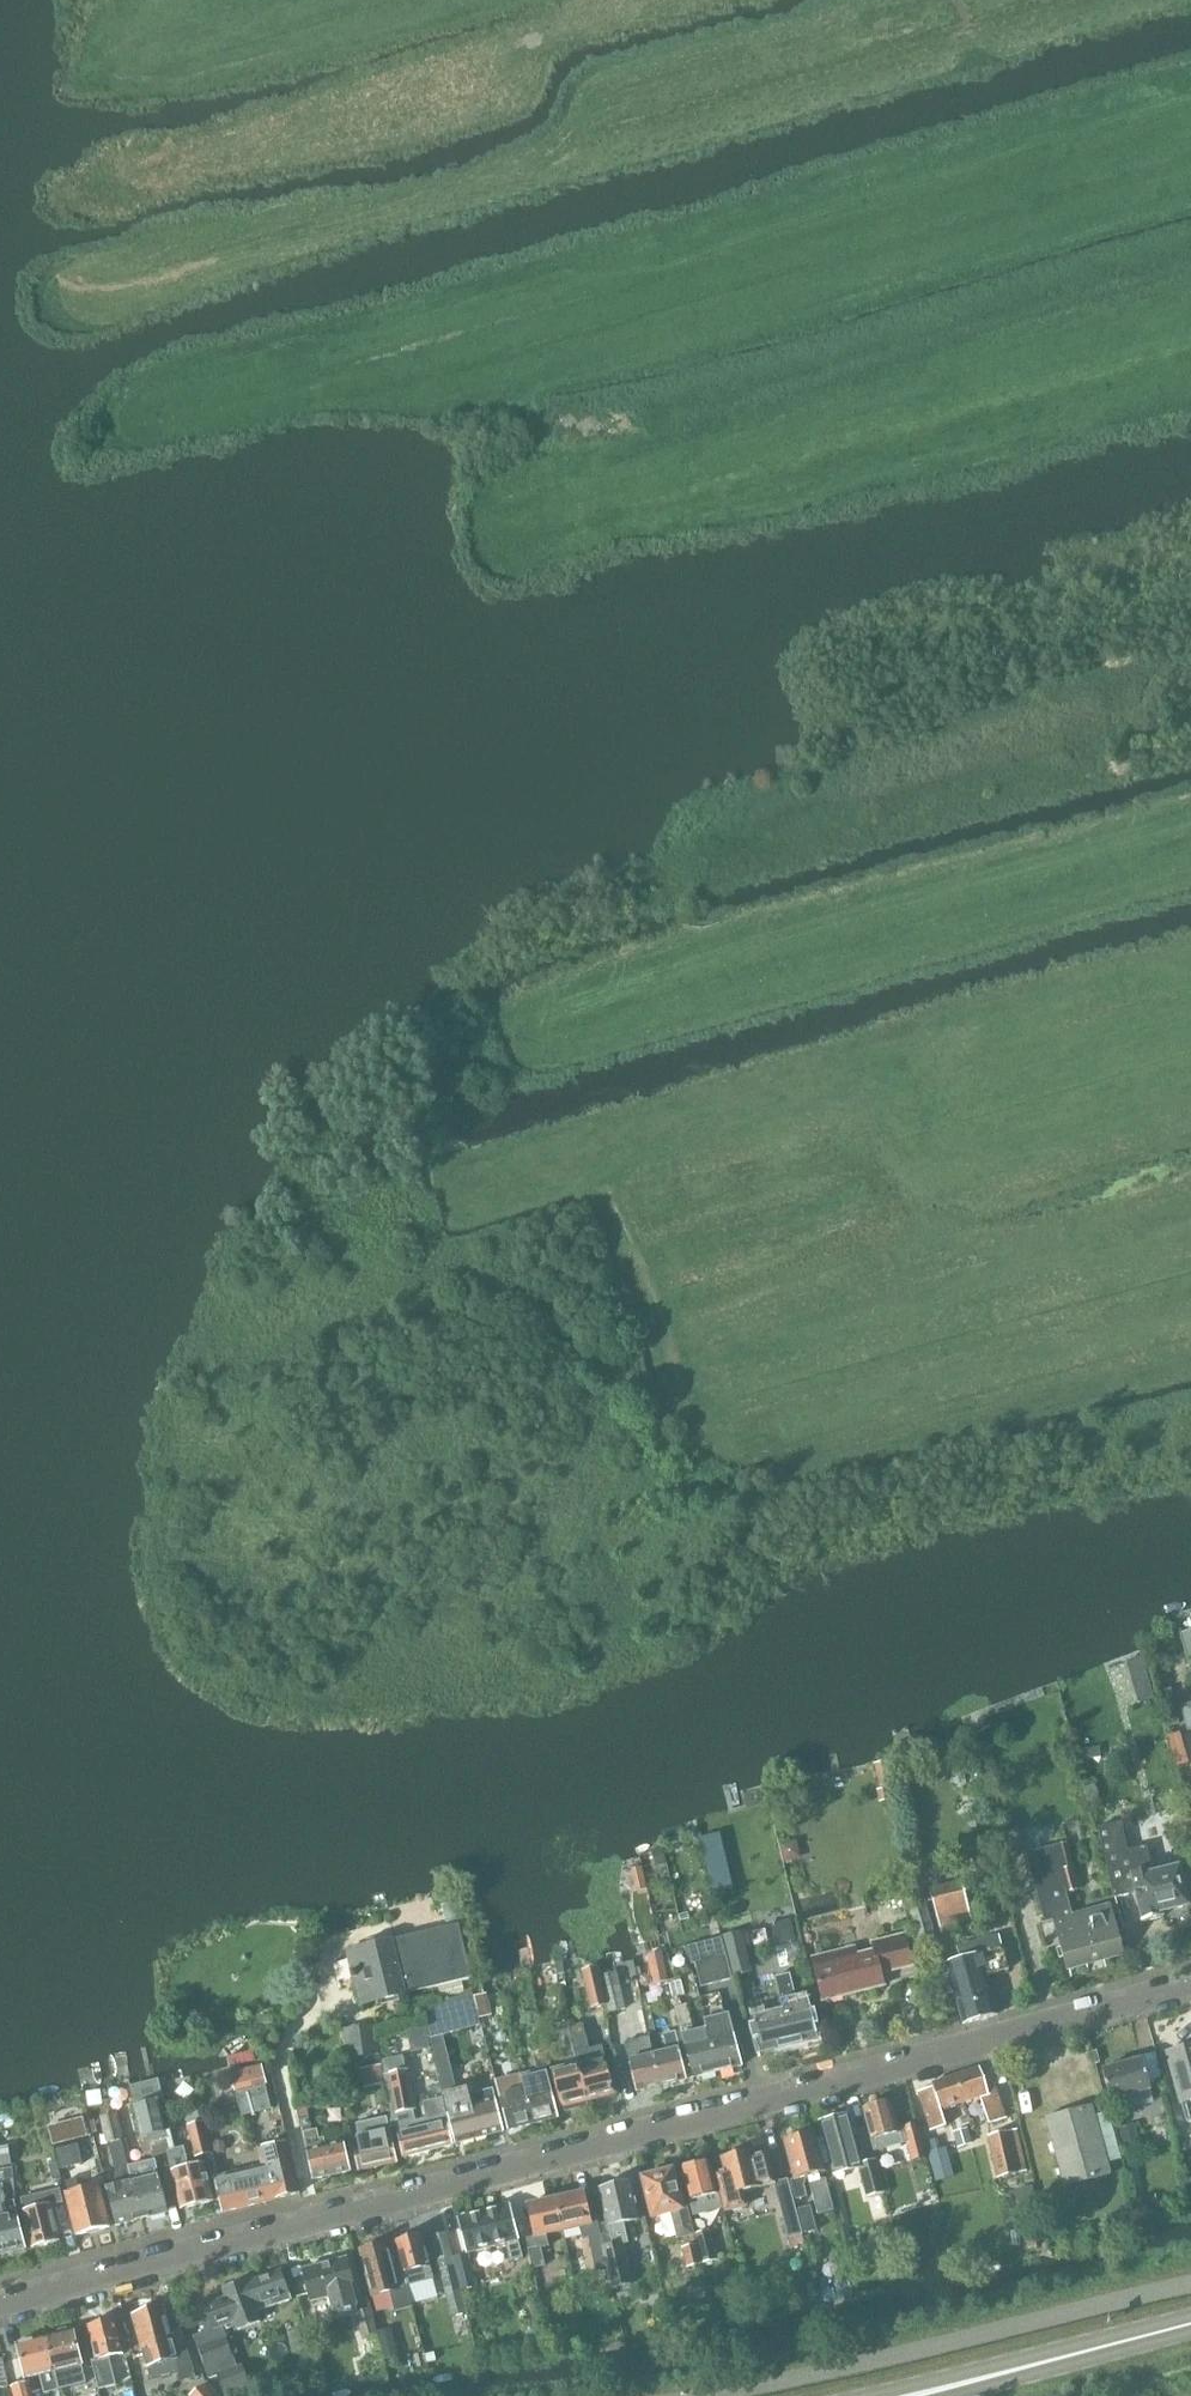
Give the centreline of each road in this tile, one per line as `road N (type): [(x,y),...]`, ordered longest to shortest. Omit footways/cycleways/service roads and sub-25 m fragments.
road 1 (unclassified): [(0,2304),(1190,1986)]
road 2 (secondary): [(920,2395),(1190,2322)]

